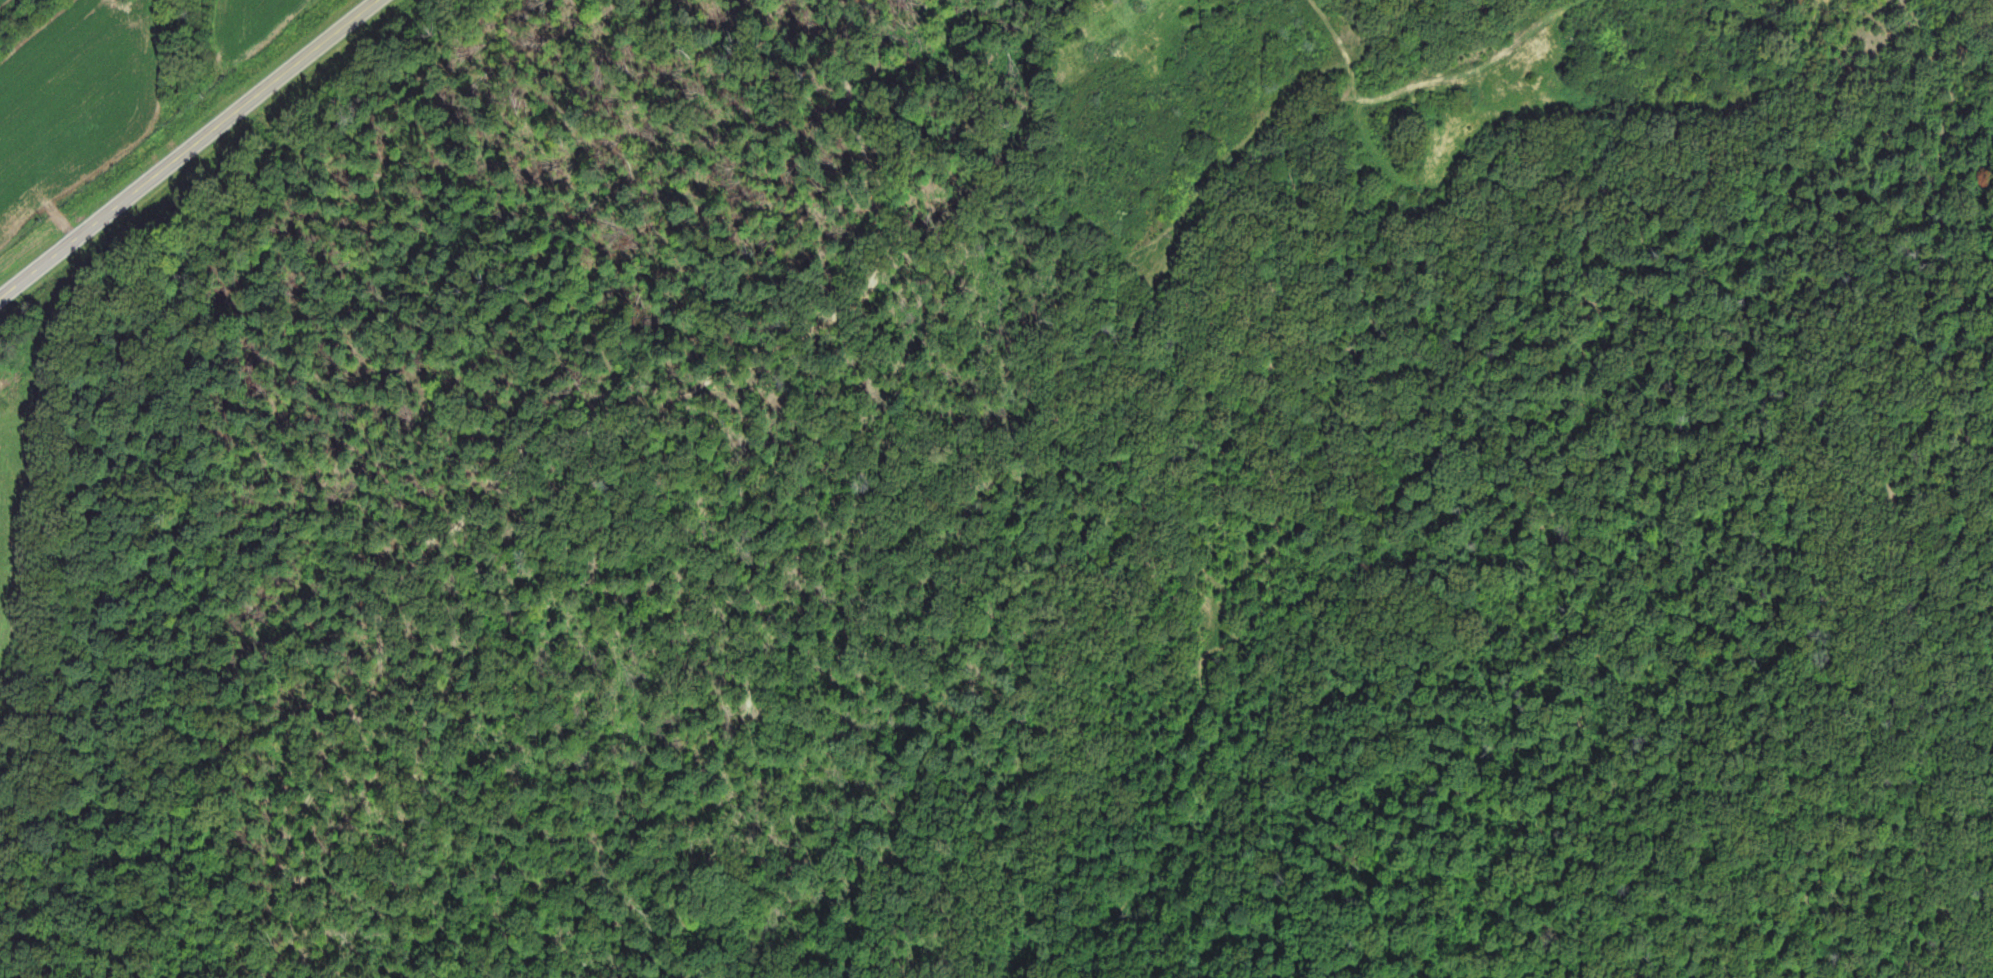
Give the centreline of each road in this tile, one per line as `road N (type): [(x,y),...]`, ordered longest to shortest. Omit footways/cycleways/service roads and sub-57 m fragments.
road 1 (secondary): [(379,0),(0,296)]

